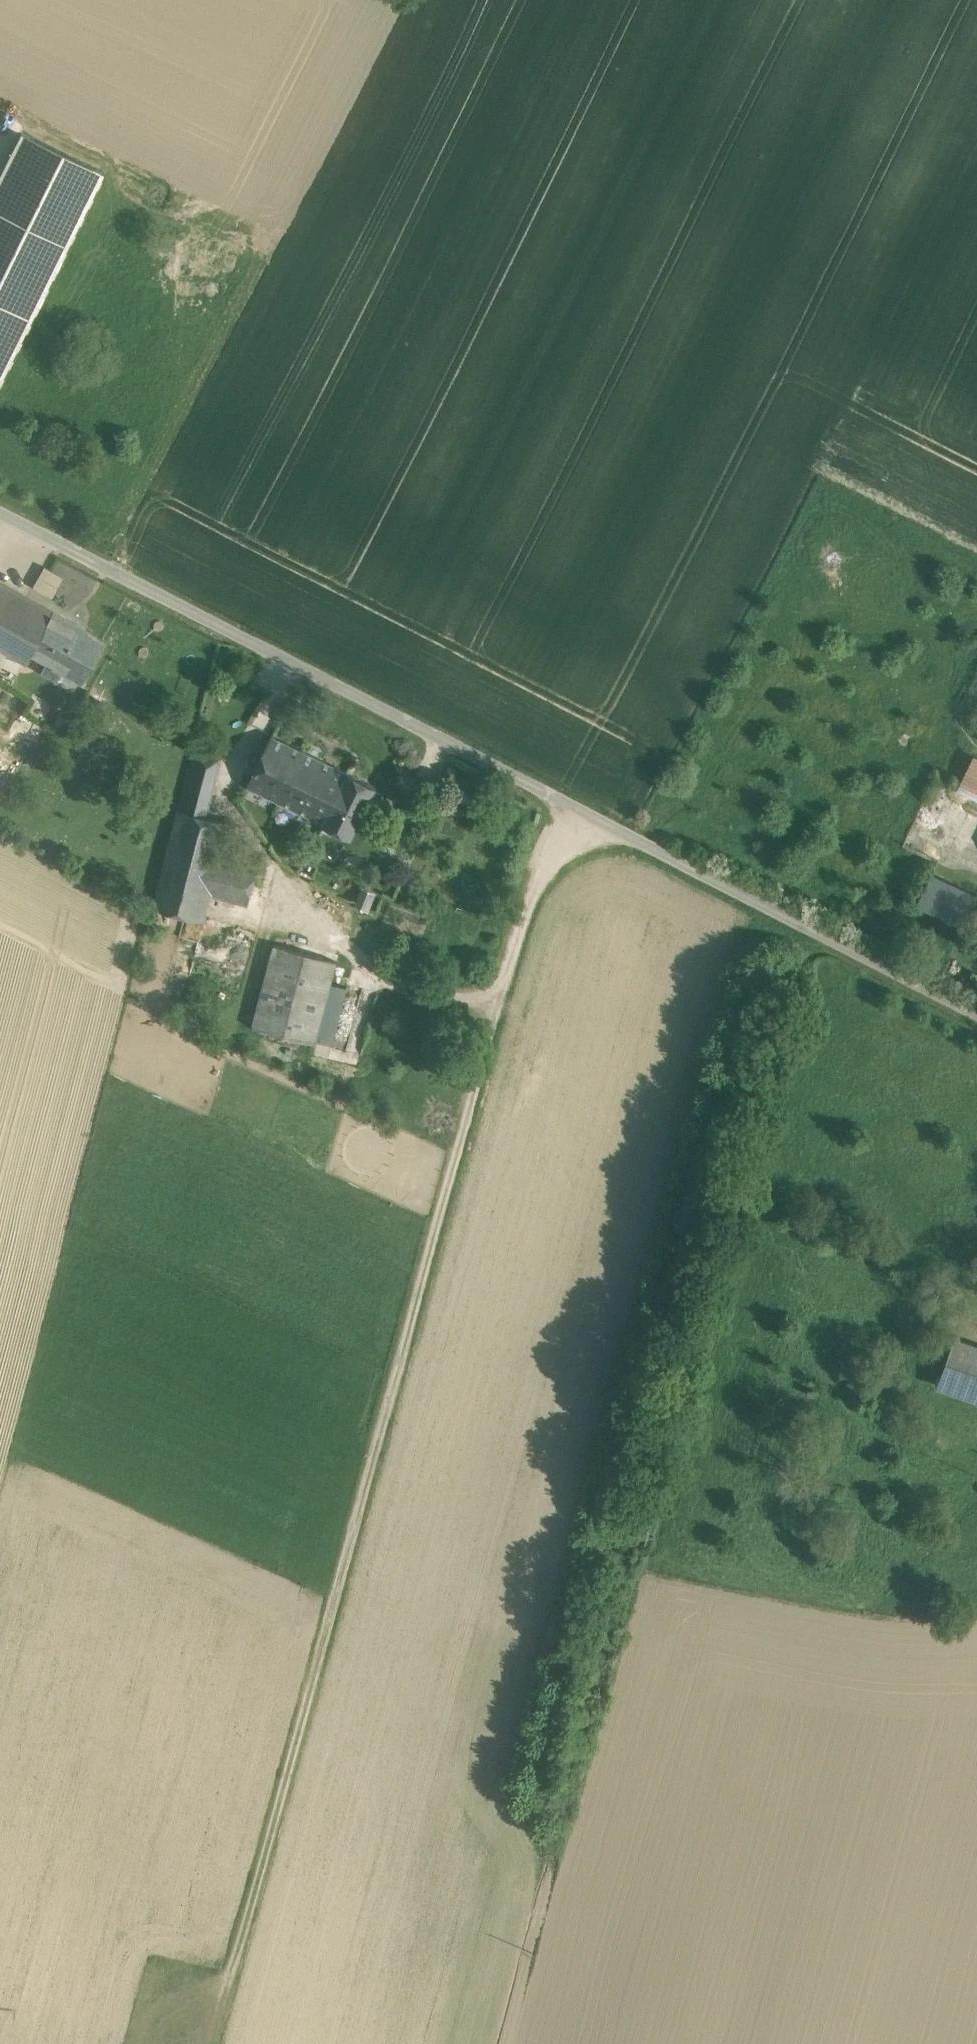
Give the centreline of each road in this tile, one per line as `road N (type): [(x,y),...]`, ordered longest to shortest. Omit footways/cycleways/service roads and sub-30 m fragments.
road 1 (unclassified): [(976,1009),(0,516)]

